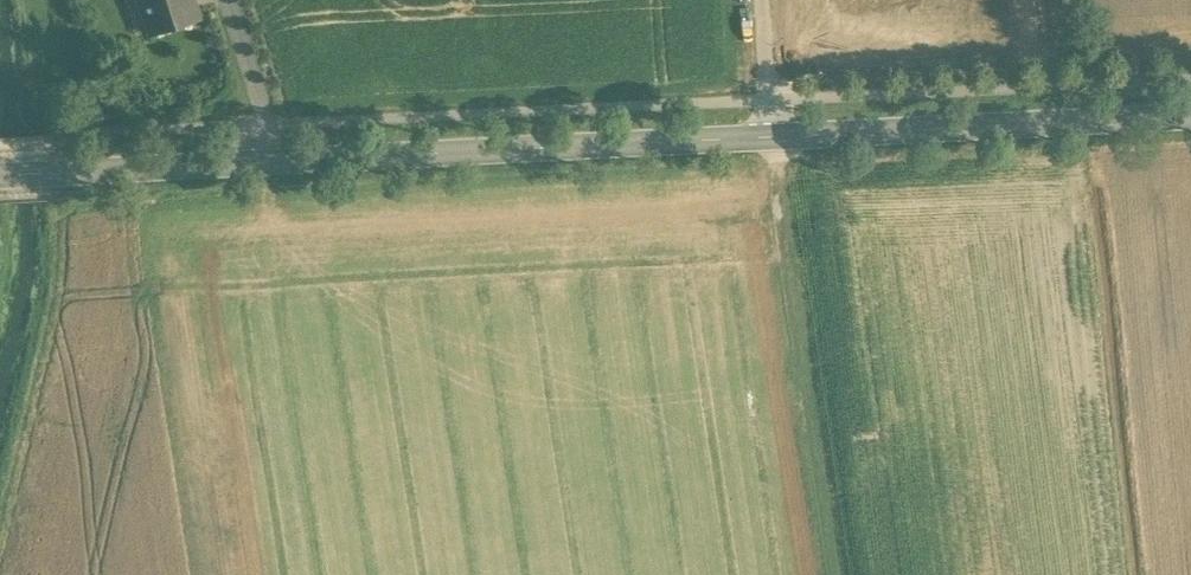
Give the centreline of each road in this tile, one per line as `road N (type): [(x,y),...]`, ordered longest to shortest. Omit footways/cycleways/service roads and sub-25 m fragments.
road 1 (tertiary): [(0,175),(1190,116)]
road 2 (track): [(763,0),(773,137),(838,574)]

